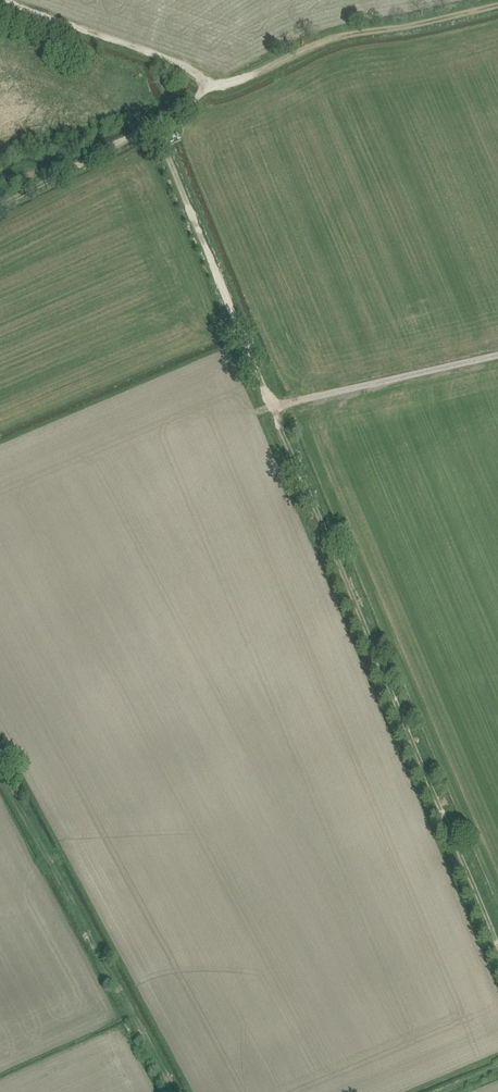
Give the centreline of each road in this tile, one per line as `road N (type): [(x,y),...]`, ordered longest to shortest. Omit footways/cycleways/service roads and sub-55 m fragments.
road 1 (track): [(497,946),(154,128)]
road 2 (track): [(171,1091),(0,777)]
road 3 (track): [(212,87),(332,43),(497,7)]
road 4 (track): [(212,87),(174,63),(0,0)]
road 5 (track): [(0,207),(154,128)]

